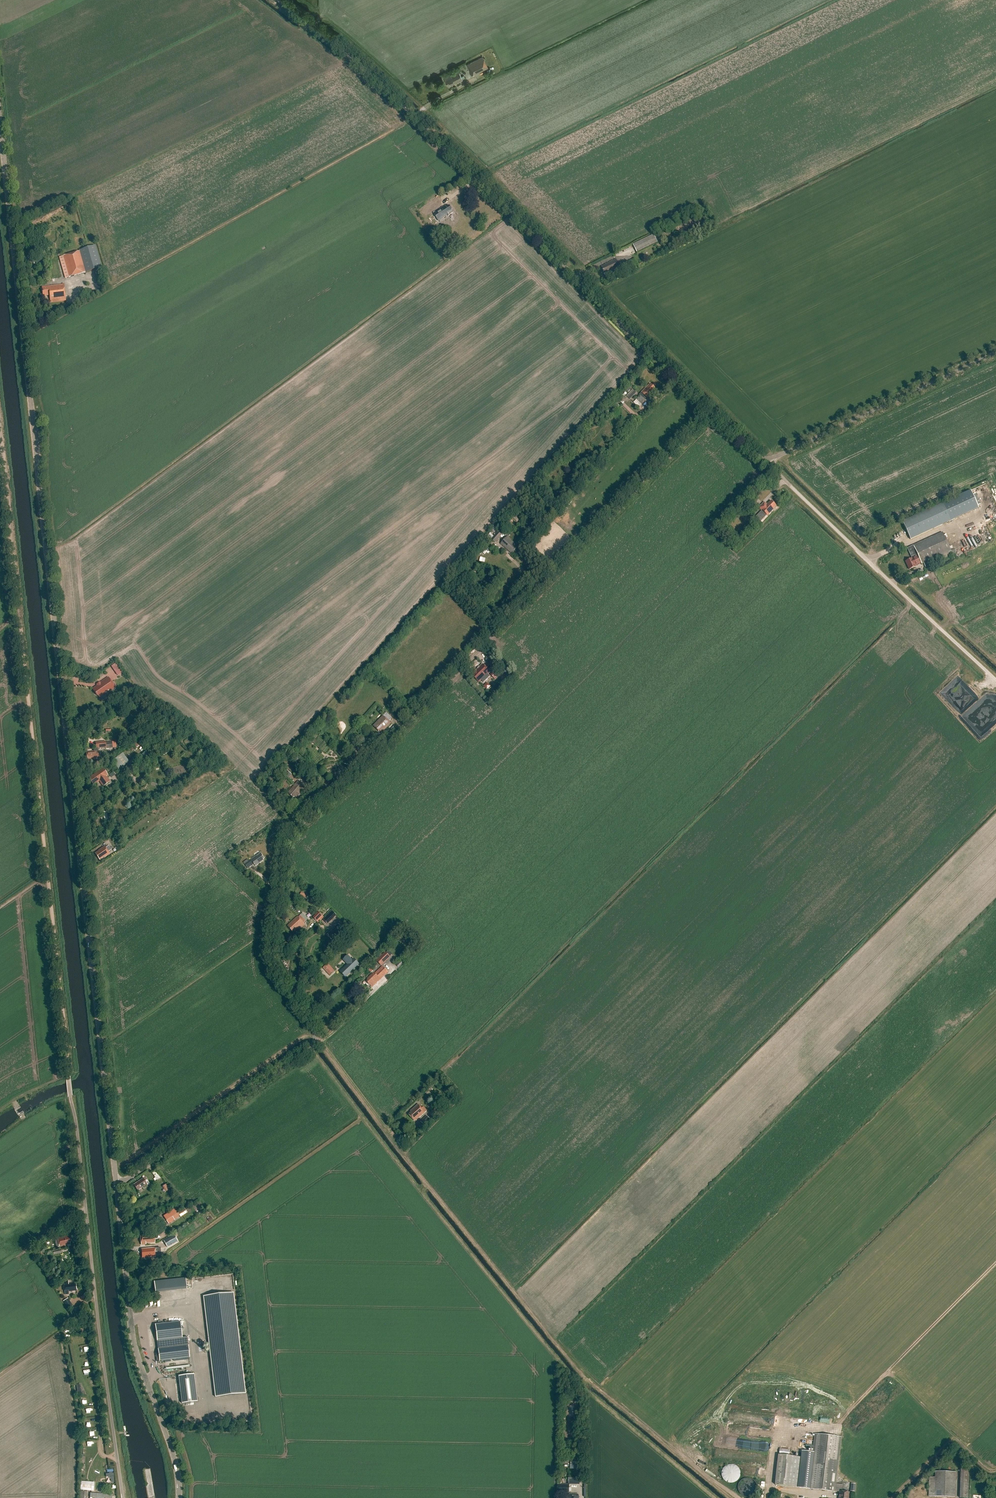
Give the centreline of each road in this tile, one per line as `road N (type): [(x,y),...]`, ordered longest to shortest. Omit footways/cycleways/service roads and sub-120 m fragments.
road 1 (tertiary): [(116,1182),(0,126)]
road 2 (unclassified): [(123,1497),(0,443)]
road 3 (unclassified): [(316,1040),(273,963),(288,839),(711,414)]
road 4 (unclassified): [(711,414),(348,58),(275,0)]
road 5 (tertiary): [(179,1497),(174,1455),(134,1338),(116,1182)]
road 6 (unclassified): [(995,683),(765,465)]
road 7 (unclassified): [(765,465),(995,354)]
road 8 (unclassified): [(116,1182),(316,1040)]

